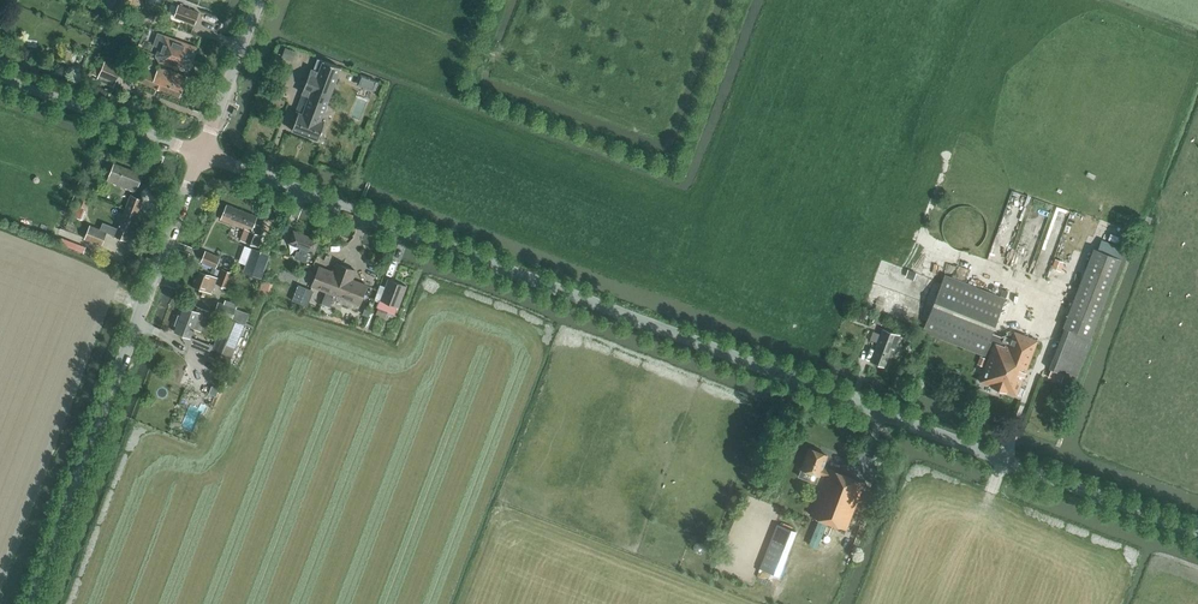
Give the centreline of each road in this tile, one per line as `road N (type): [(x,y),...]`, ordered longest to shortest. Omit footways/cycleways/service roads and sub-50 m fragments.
road 1 (unclassified): [(1197,533),(201,153)]
road 2 (unclassified): [(31,603),(201,153)]
road 3 (unclassified): [(201,153),(0,77)]
road 4 (unclassified): [(259,0),(201,153)]

